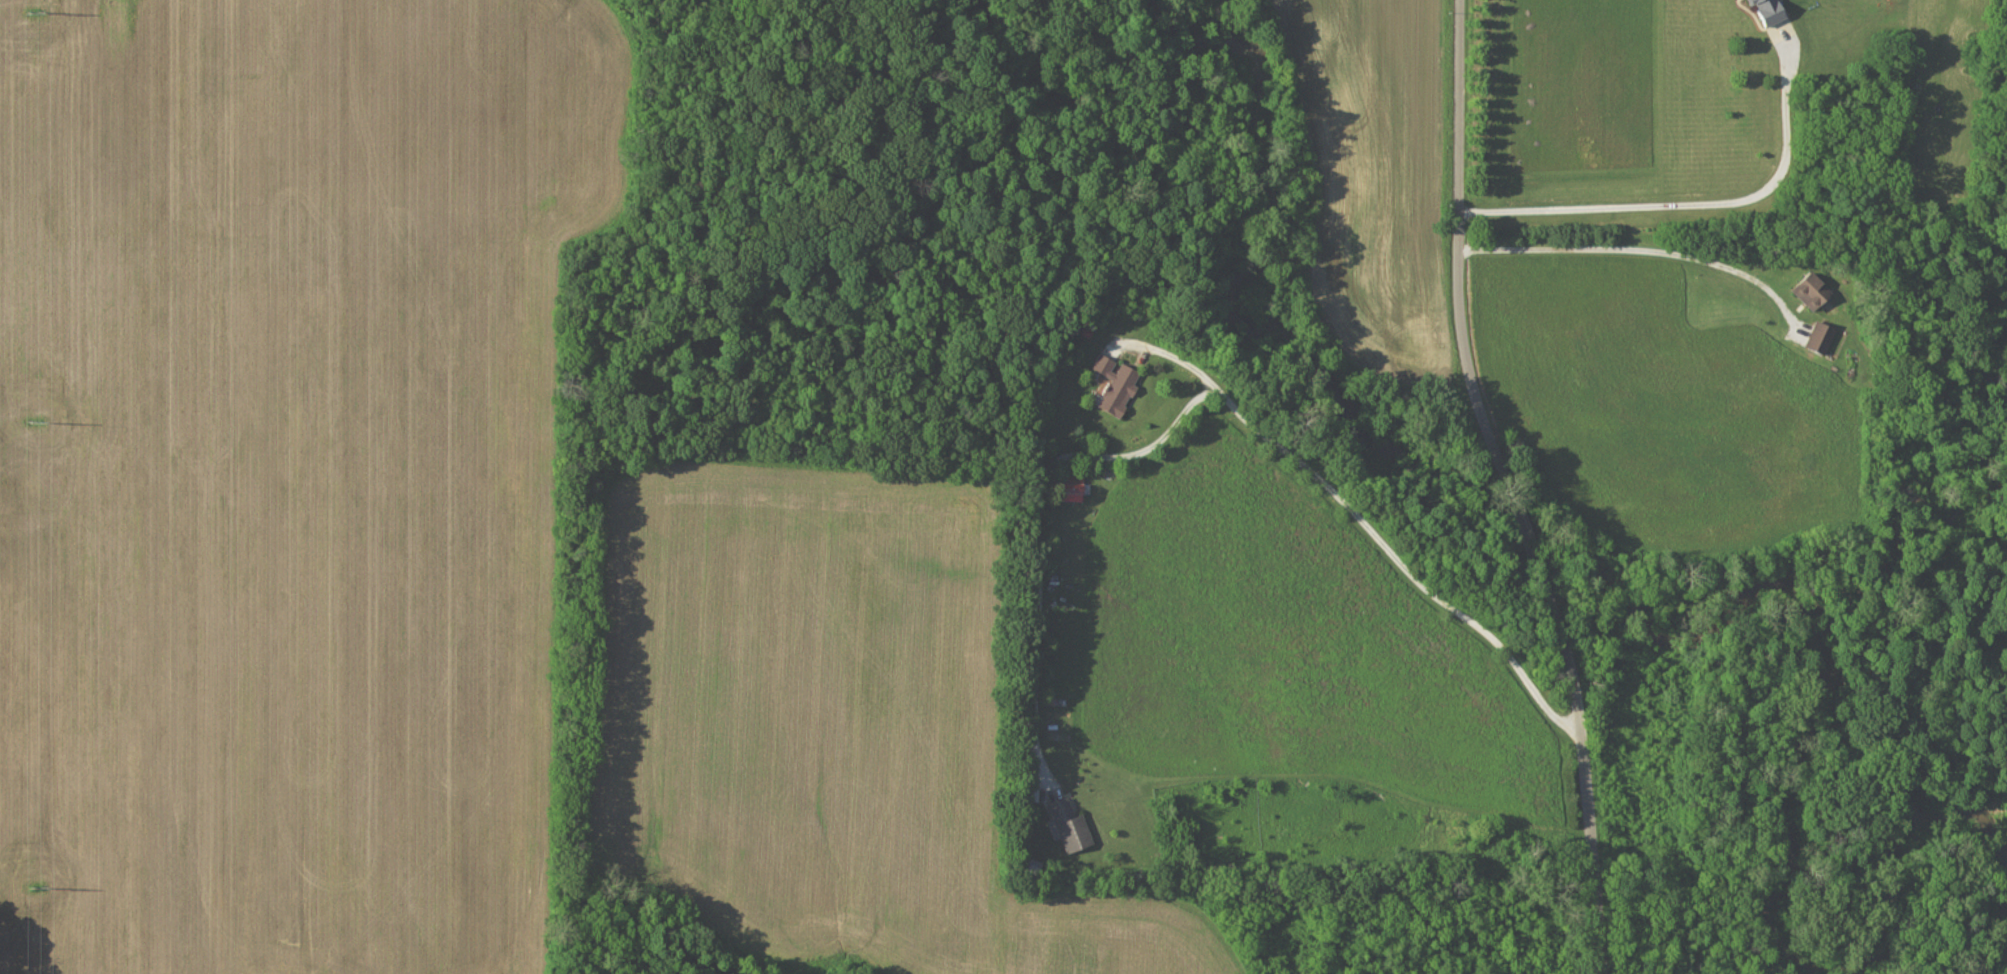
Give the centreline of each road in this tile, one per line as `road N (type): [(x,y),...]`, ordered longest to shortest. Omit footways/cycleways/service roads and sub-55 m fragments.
road 1 (residential): [(1603,973),(1585,769),(1564,653),(1466,349),(1467,0)]
road 2 (residential): [(1043,783),(1029,730),(1037,472),(1049,457),(1144,440),(1190,390),(1218,389)]
road 3 (residential): [(1463,221),(1751,209),(1779,193),(1791,163),(1788,57)]

